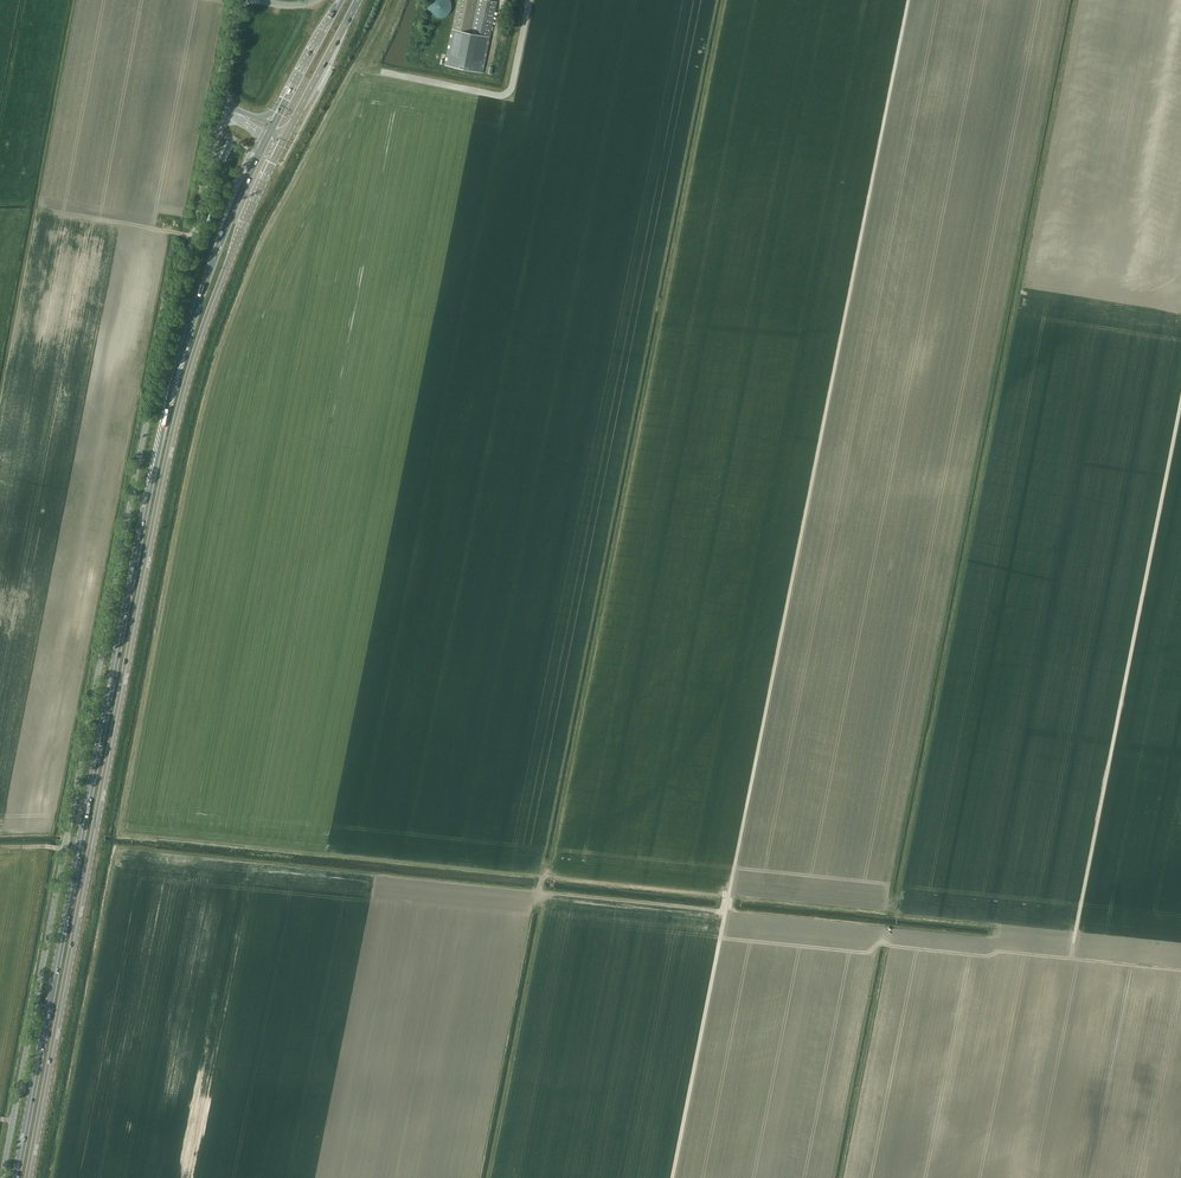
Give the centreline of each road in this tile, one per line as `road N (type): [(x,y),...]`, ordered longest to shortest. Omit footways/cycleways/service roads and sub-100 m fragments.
road 1 (track): [(672,1177),(908,0)]
road 2 (unclassified): [(1,1177),(144,434),(216,137),(233,111)]
road 3 (primary): [(28,1177),(183,392),(284,136)]
road 4 (primary): [(267,135),(211,267),(169,393),(15,1177)]
road 5 (track): [(1074,940),(1180,404)]
road 6 (track): [(385,73),(508,93),(529,0)]
road 7 (primary): [(284,136),(357,0)]
road 8 (primary): [(340,0),(272,124)]

